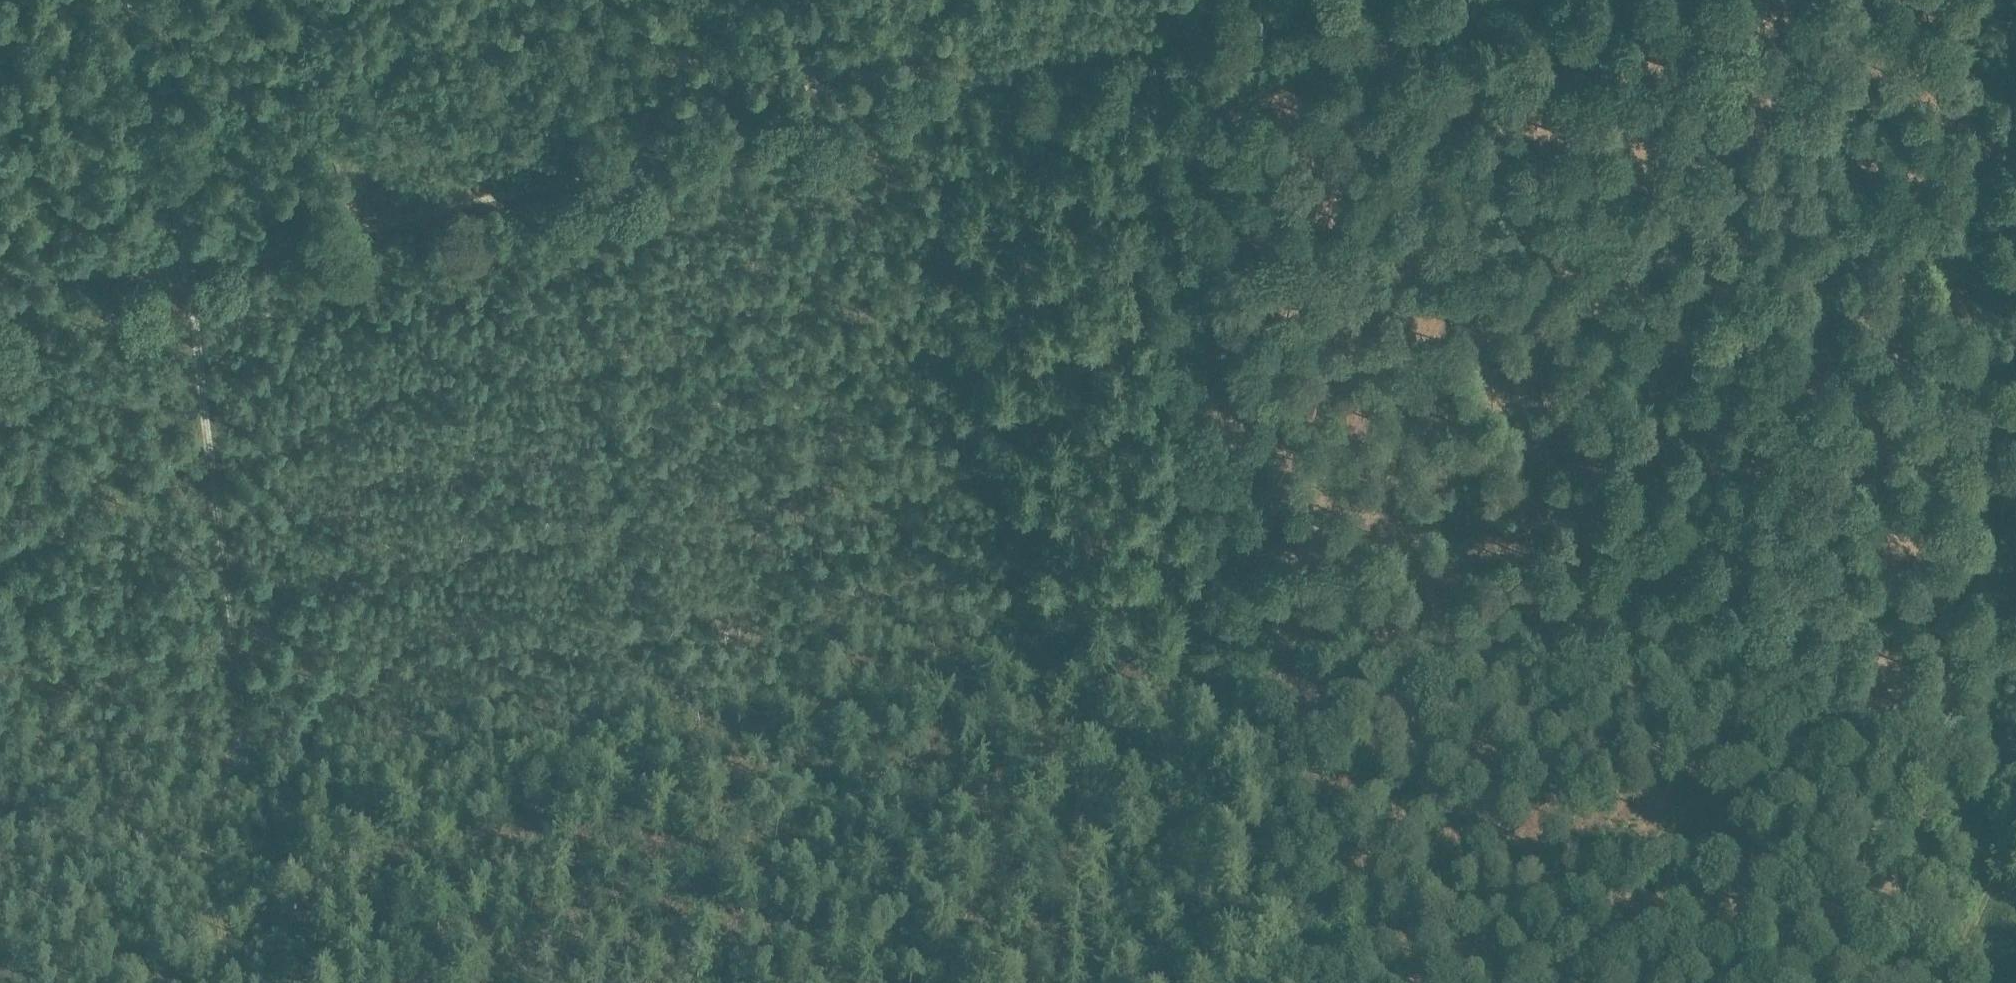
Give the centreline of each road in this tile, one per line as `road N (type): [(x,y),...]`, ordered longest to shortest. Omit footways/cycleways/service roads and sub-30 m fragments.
road 1 (track): [(0,270),(188,269),(1314,0)]
road 2 (track): [(126,0),(188,269),(244,713),(208,838),(210,887),(236,982)]
road 3 (track): [(2015,412),(2002,0)]
road 4 (track): [(1946,982),(2015,821)]
road 5 (track): [(793,0),(822,120)]

